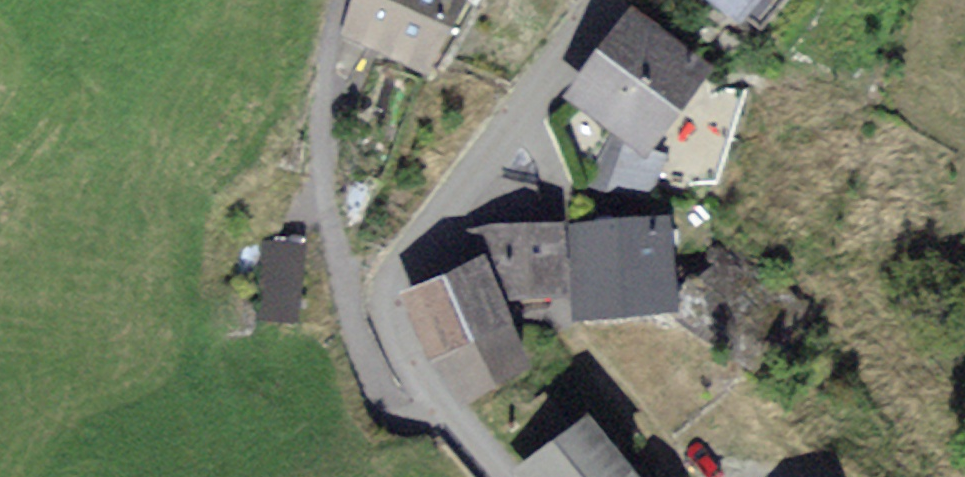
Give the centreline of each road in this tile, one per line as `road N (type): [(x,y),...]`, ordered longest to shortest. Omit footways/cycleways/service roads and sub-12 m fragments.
road 1 (tertiary): [(439,408),(392,344),(386,309),(392,280),(604,0)]
road 2 (residential): [(439,408),(395,408),(361,344),(324,131),(341,0)]

